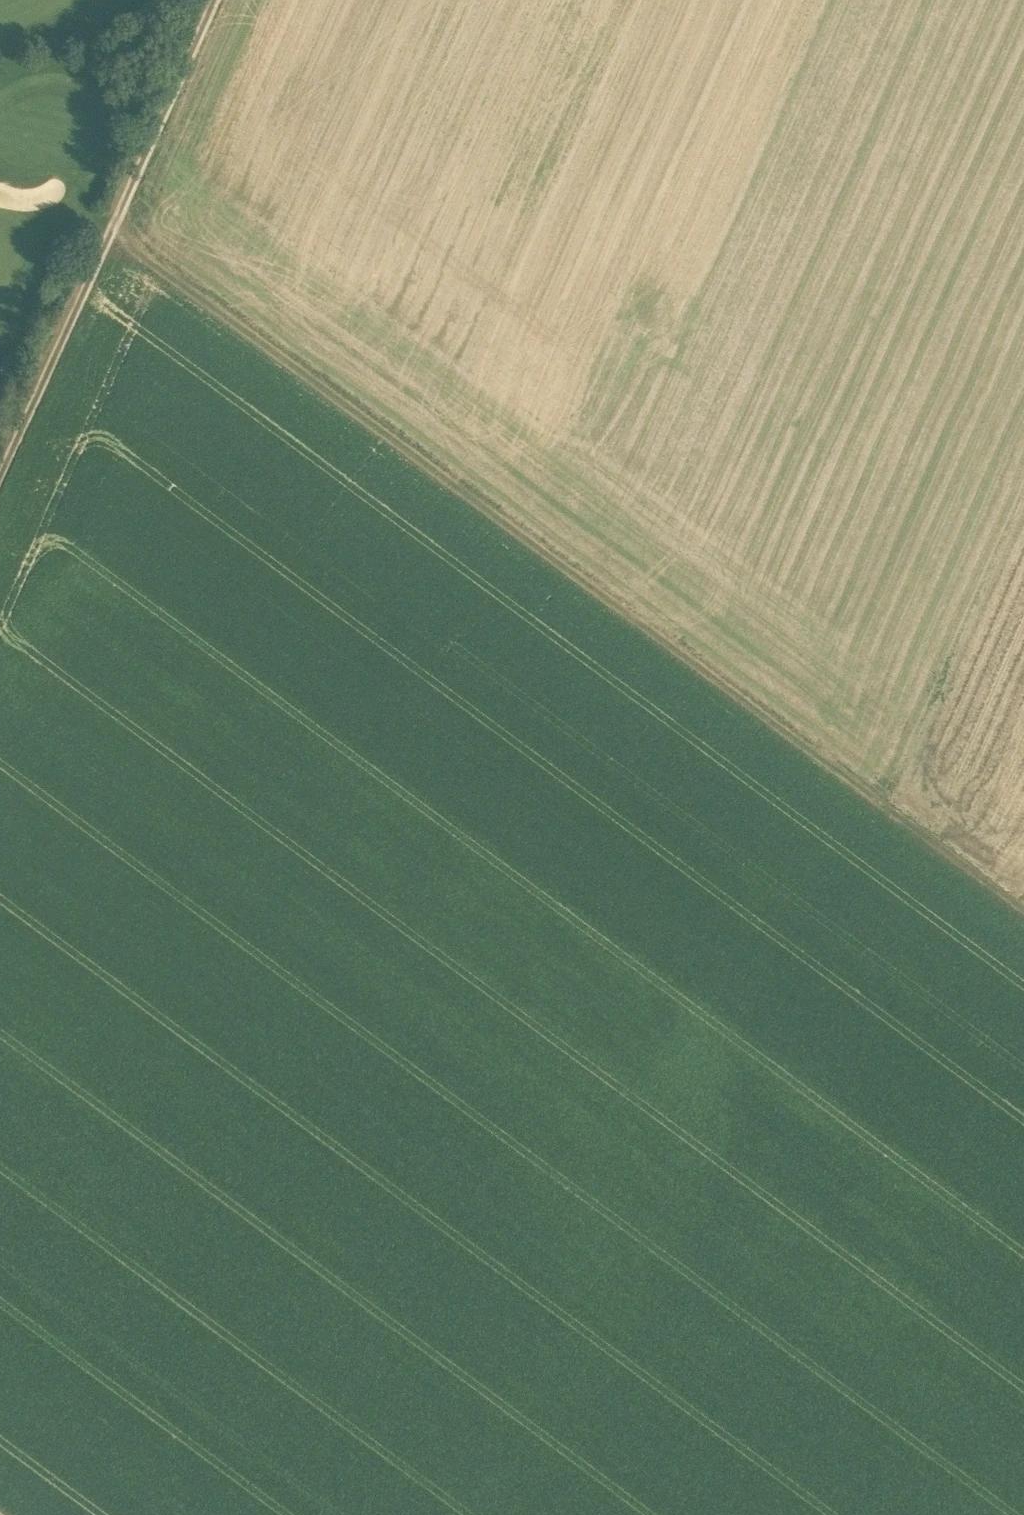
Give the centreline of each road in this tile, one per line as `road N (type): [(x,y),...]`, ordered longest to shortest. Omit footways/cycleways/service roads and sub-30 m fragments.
road 1 (track): [(116,232),(1023,910)]
road 2 (track): [(218,0),(0,500)]

